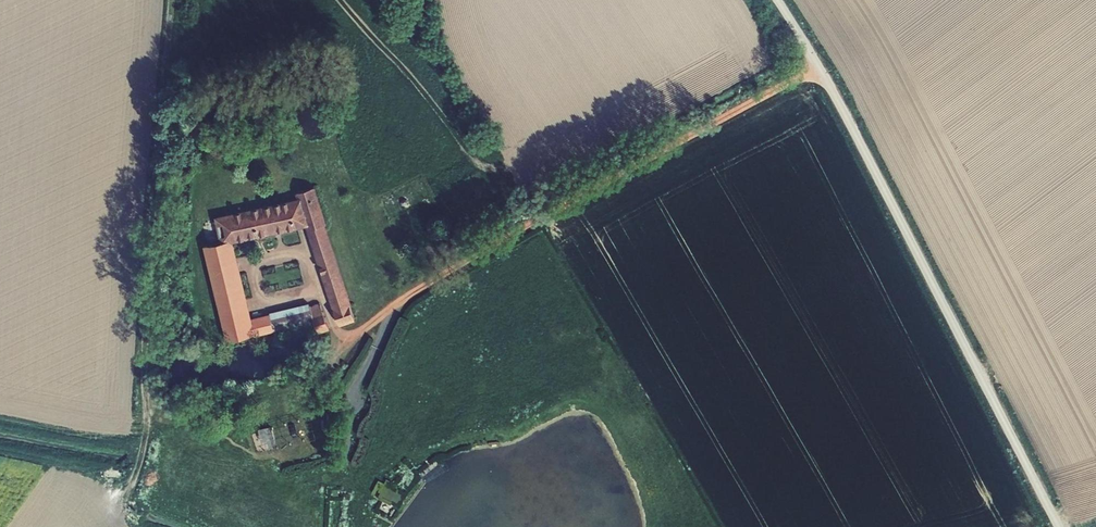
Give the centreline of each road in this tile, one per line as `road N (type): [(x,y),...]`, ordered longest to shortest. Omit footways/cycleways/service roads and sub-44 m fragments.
road 1 (unclassified): [(1059,526),(833,91),(777,0)]
road 2 (track): [(817,62),(428,283),(359,333)]

